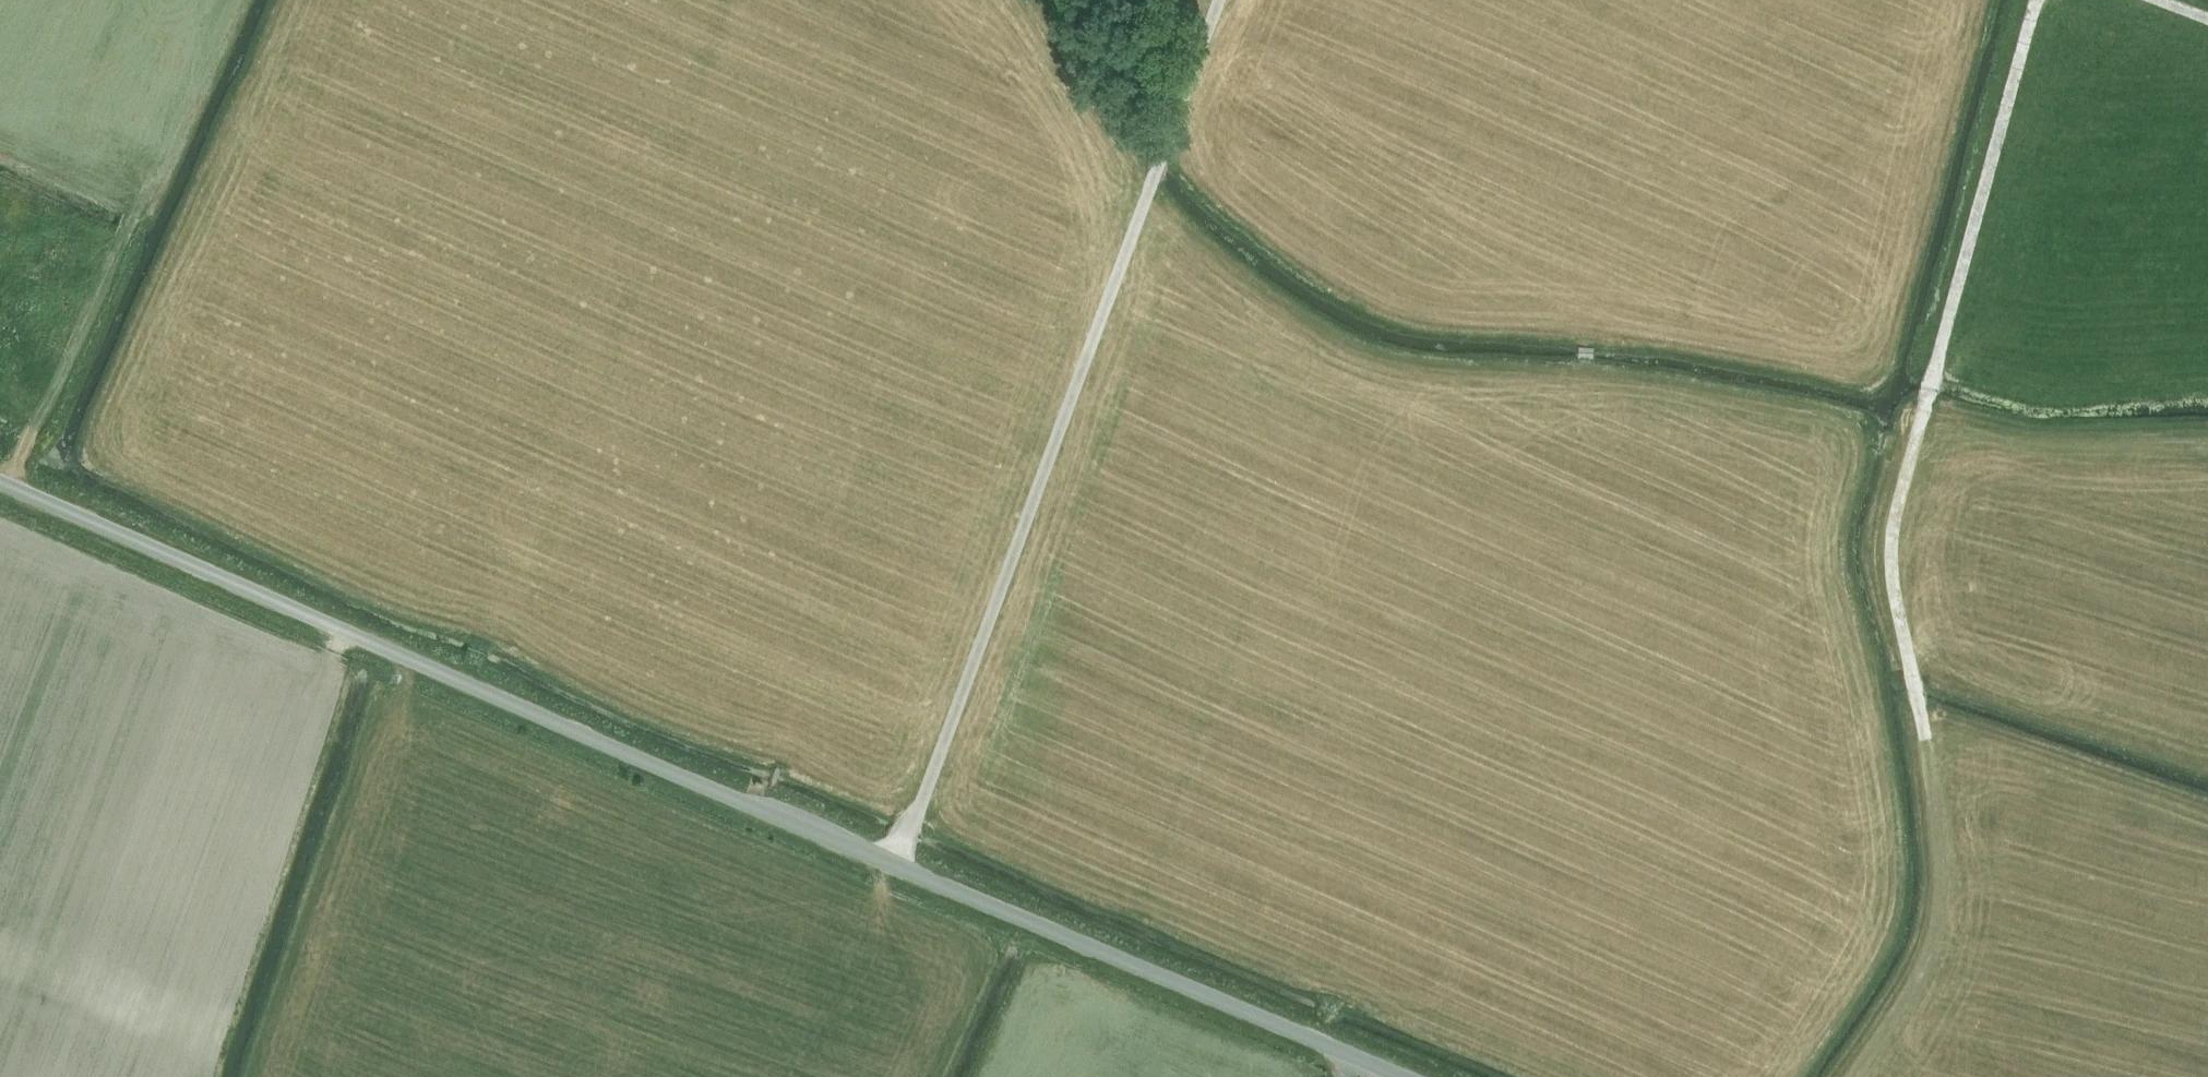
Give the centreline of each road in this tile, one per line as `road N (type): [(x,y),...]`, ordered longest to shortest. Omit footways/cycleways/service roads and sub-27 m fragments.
road 1 (unclassified): [(1405,1076),(0,480)]
road 2 (track): [(1925,734),(1895,593),(1894,523),(2037,0)]

